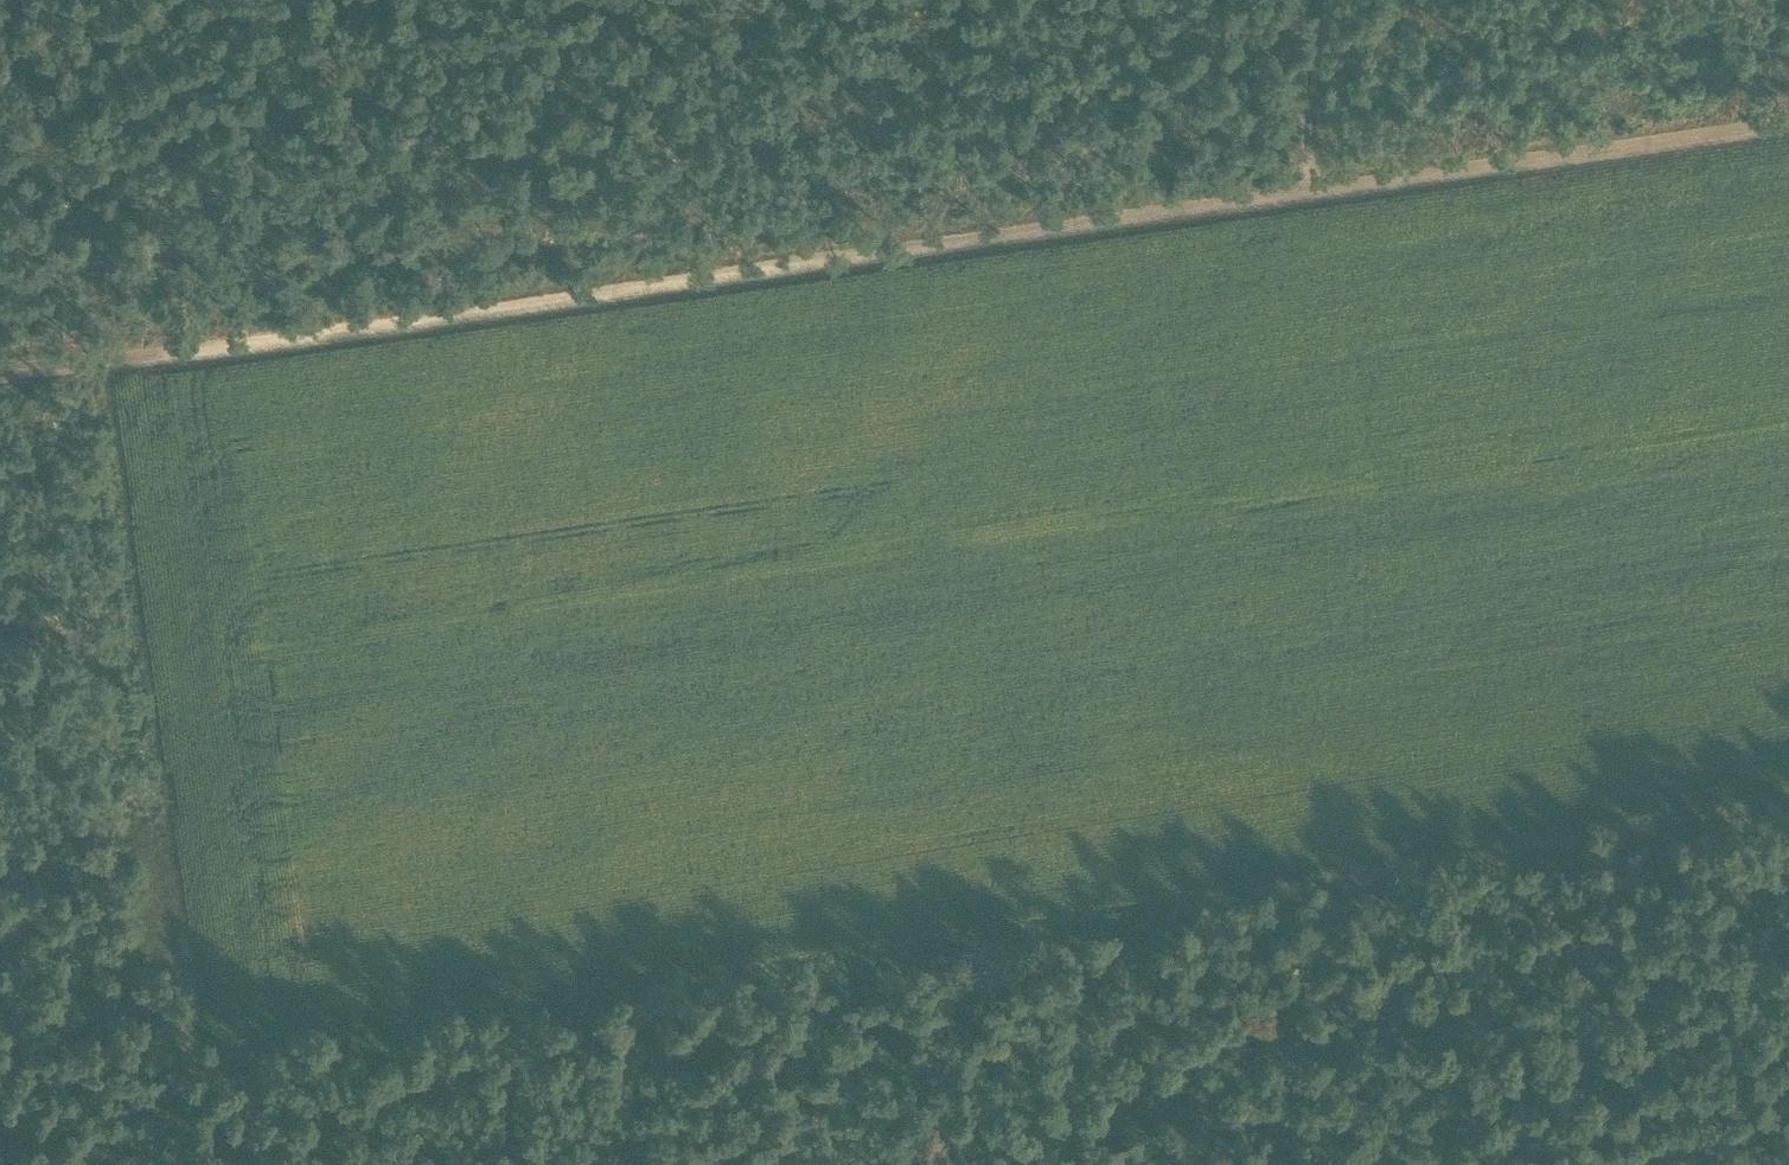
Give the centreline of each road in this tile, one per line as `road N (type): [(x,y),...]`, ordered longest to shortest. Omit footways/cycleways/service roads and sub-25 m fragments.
road 1 (track): [(0,381),(1788,123)]
road 2 (track): [(1305,0),(1300,123),(1316,189)]

